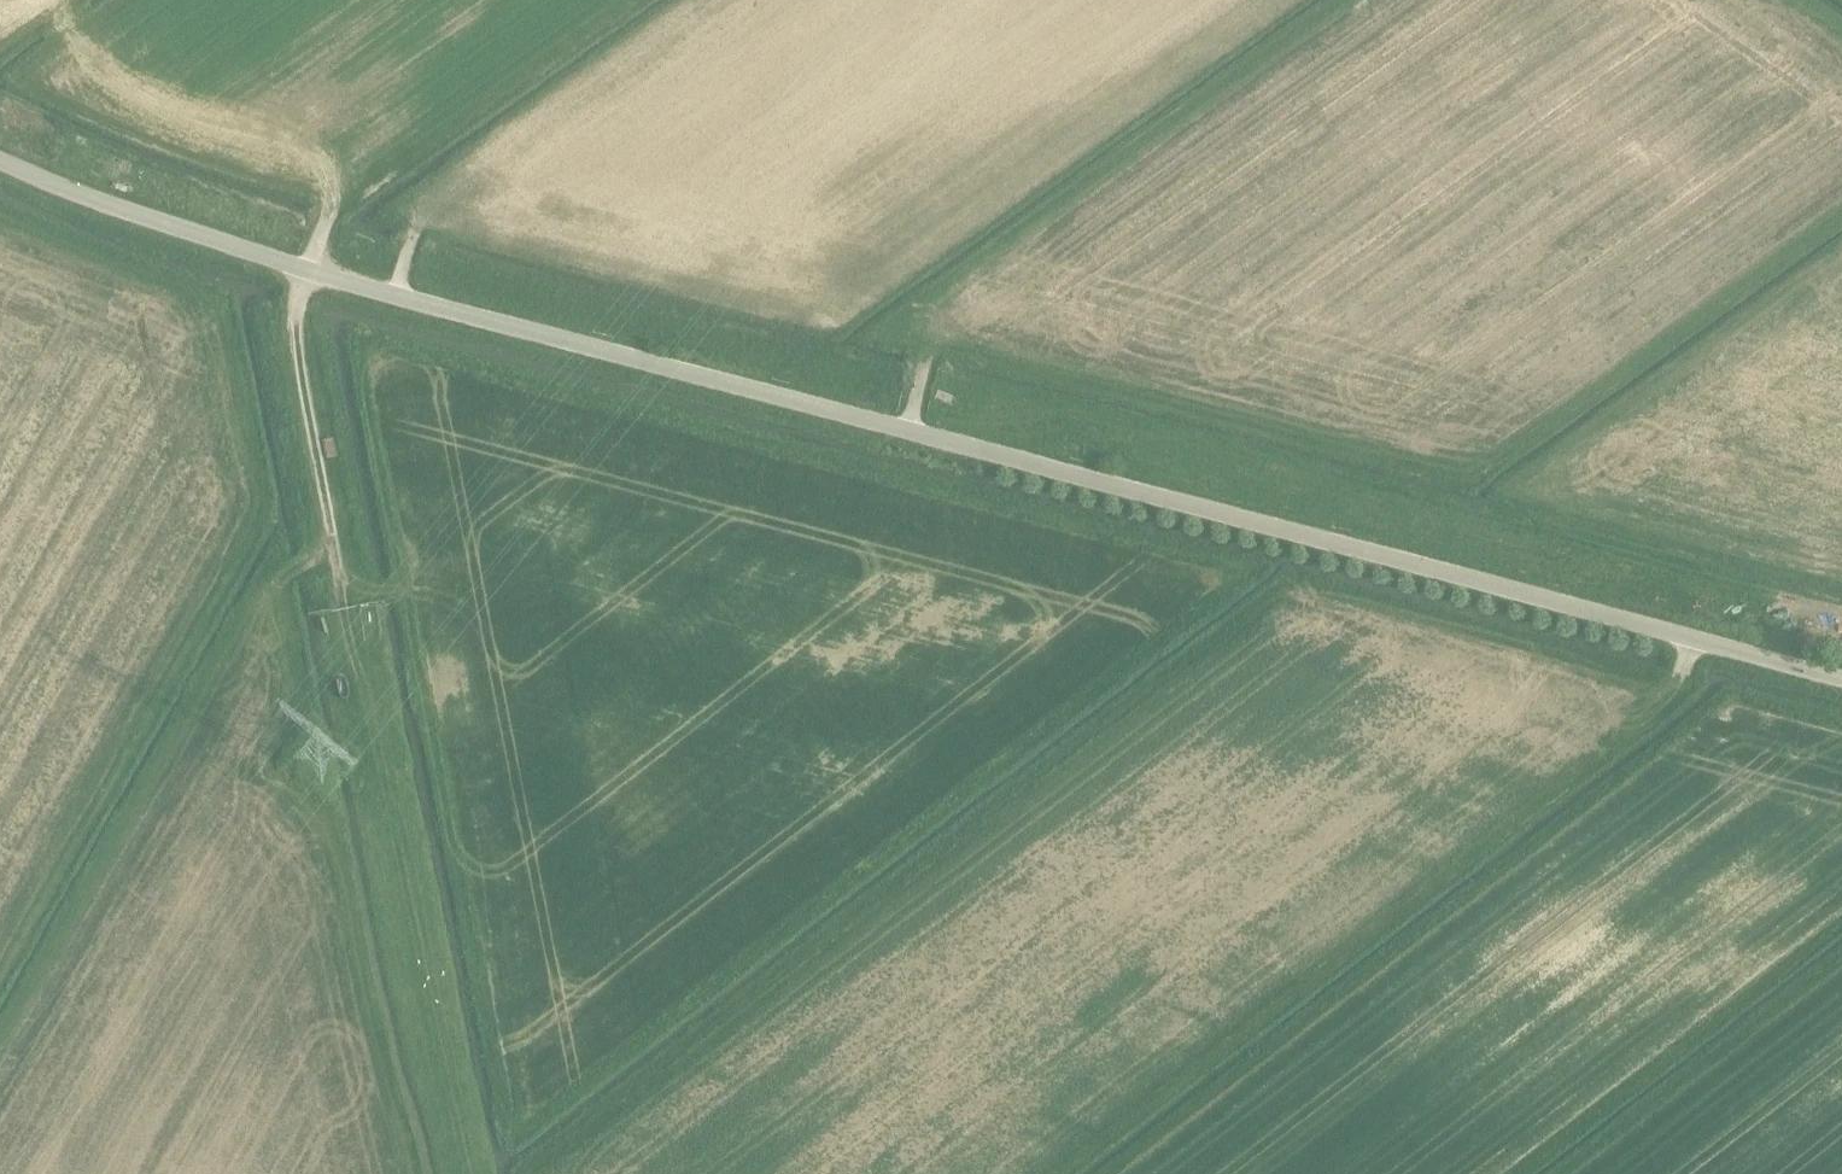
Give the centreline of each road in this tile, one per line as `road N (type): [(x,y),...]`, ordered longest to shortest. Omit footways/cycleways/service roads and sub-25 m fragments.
road 1 (unclassified): [(0,161),(131,216),(303,269),(1841,678)]
road 2 (track): [(303,269),(295,334),(384,808),(474,1173)]

